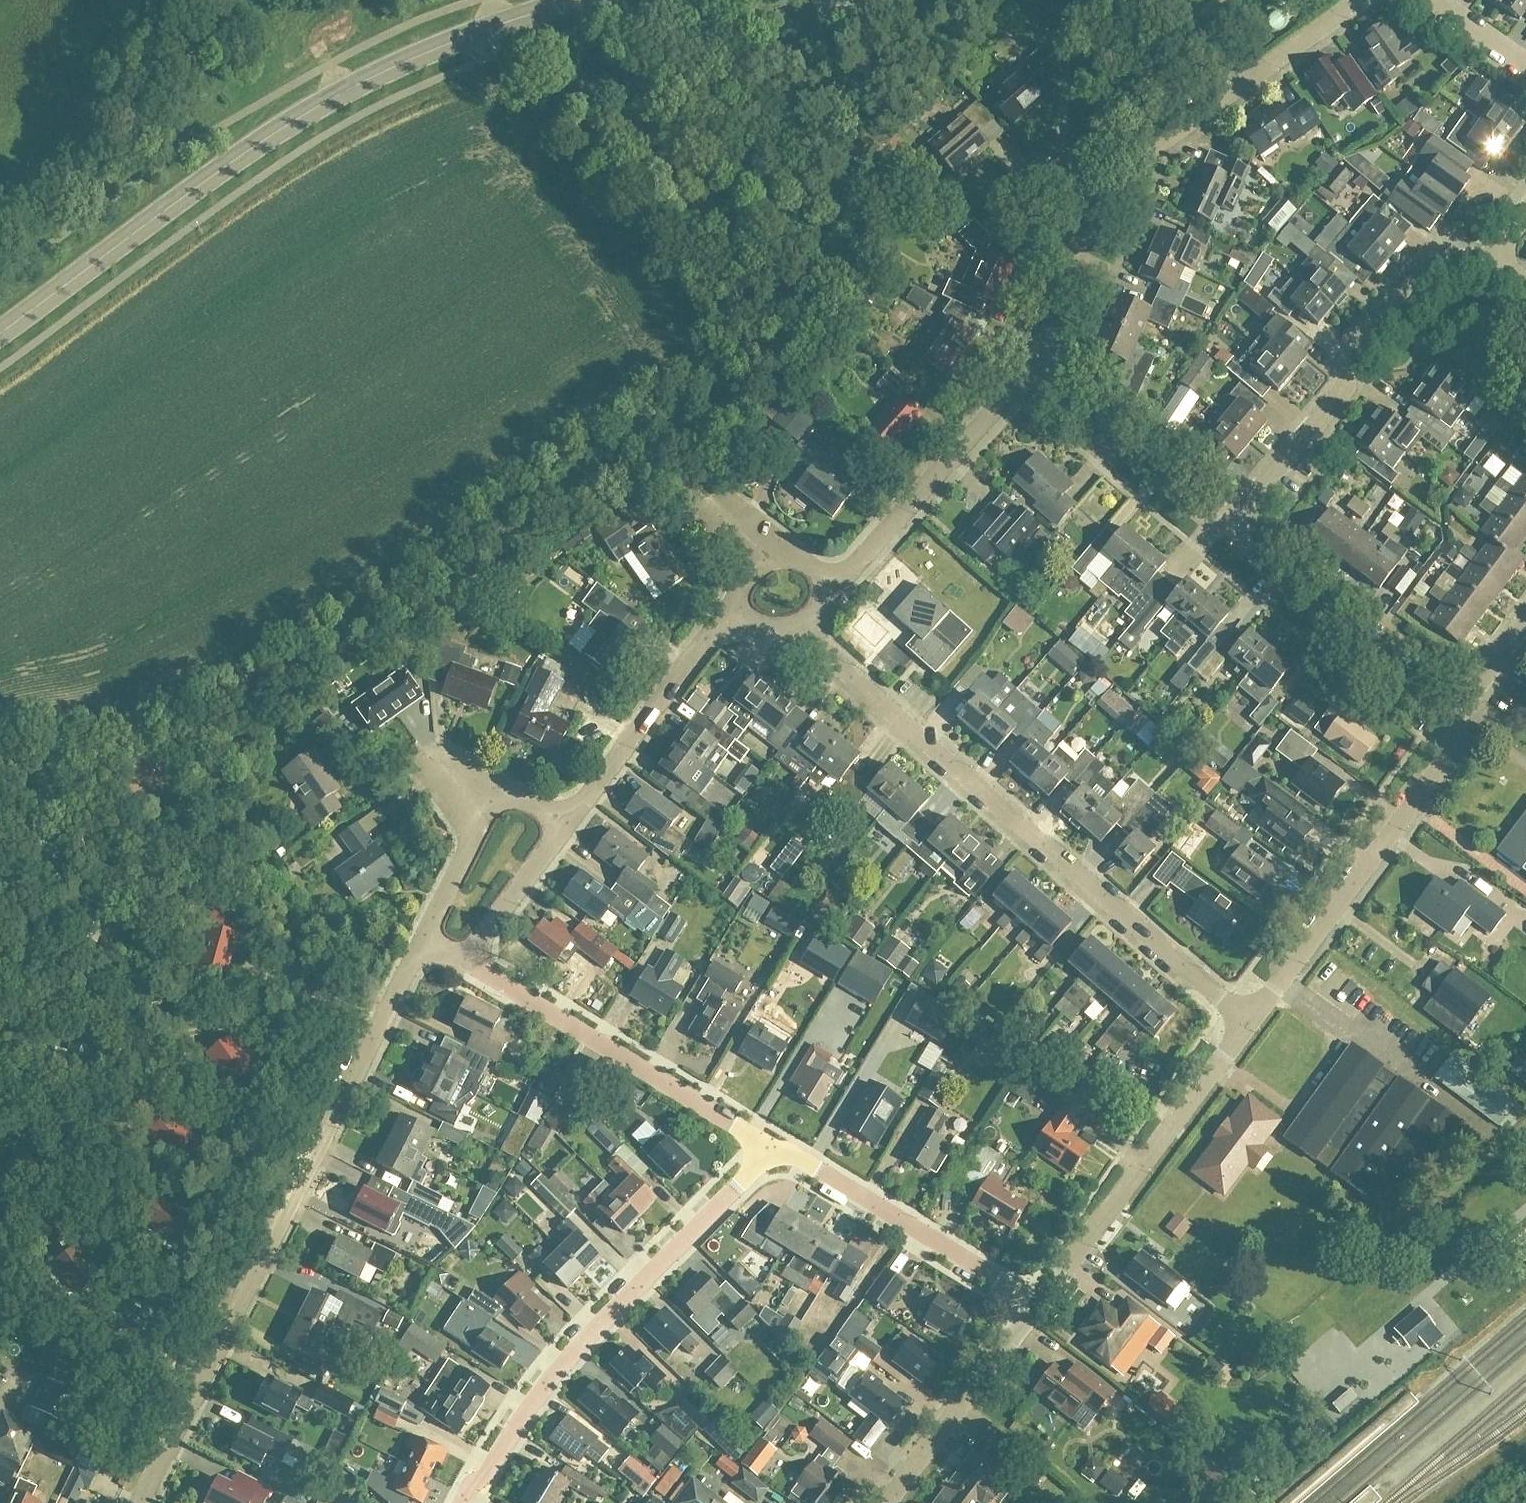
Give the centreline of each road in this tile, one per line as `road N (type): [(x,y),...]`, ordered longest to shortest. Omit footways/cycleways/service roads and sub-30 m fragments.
road 1 (secondary): [(0,333),(310,112),(383,72),(577,0)]
road 2 (residential): [(142,1502),(424,942)]
road 3 (residential): [(1248,1029),(807,632)]
road 4 (residential): [(467,1502),(550,1371),(770,1151)]
road 5 (residential): [(1221,529),(1345,389),(1349,356),(1427,270),(1495,262)]
road 6 (residential): [(1078,225),(1110,211),(1366,0)]
road 7 (residential): [(1248,1029),(1453,735)]
road 8 (residential): [(770,1151),(465,965)]
road 9 (residential): [(1036,1305),(1248,1029)]
road 10 (residential): [(1453,735),(1221,529)]
road 11 (residential): [(1036,1305),(770,1151)]
road 12 (residential): [(842,587),(1023,373)]
road 13 (residential): [(569,824),(728,615)]
road 14 (residential): [(1221,529),(1023,373)]
road 15 (residential): [(886,1502),(1036,1305)]
road 16 (track): [(0,787),(34,781),(60,789),(76,825),(160,929)]
road 17 (track): [(169,1048),(36,1000),(0,972)]
road 18 (residential): [(569,824),(465,965)]
road 19 (residential): [(424,942),(496,787)]
road 20 (residential): [(1023,373),(1078,225)]
road 21 (residential): [(1453,735),(1525,628)]

